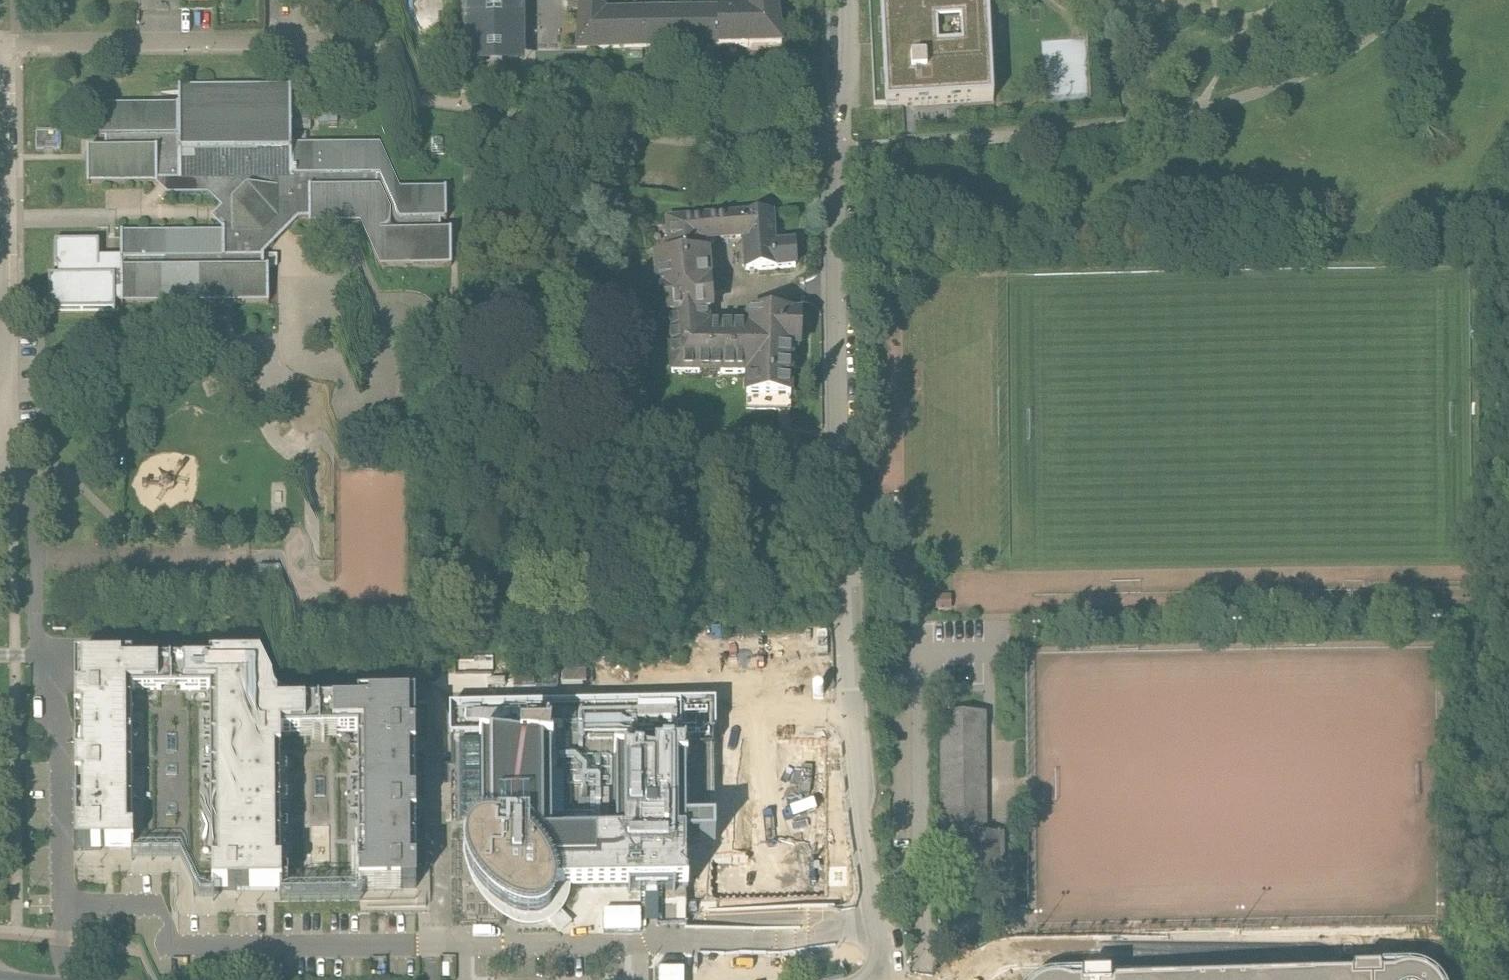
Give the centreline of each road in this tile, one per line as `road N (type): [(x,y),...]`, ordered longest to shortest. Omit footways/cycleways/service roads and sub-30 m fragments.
road 1 (residential): [(839,0),(838,447),(851,719)]
road 2 (residential): [(851,719),(892,960),(886,979)]

